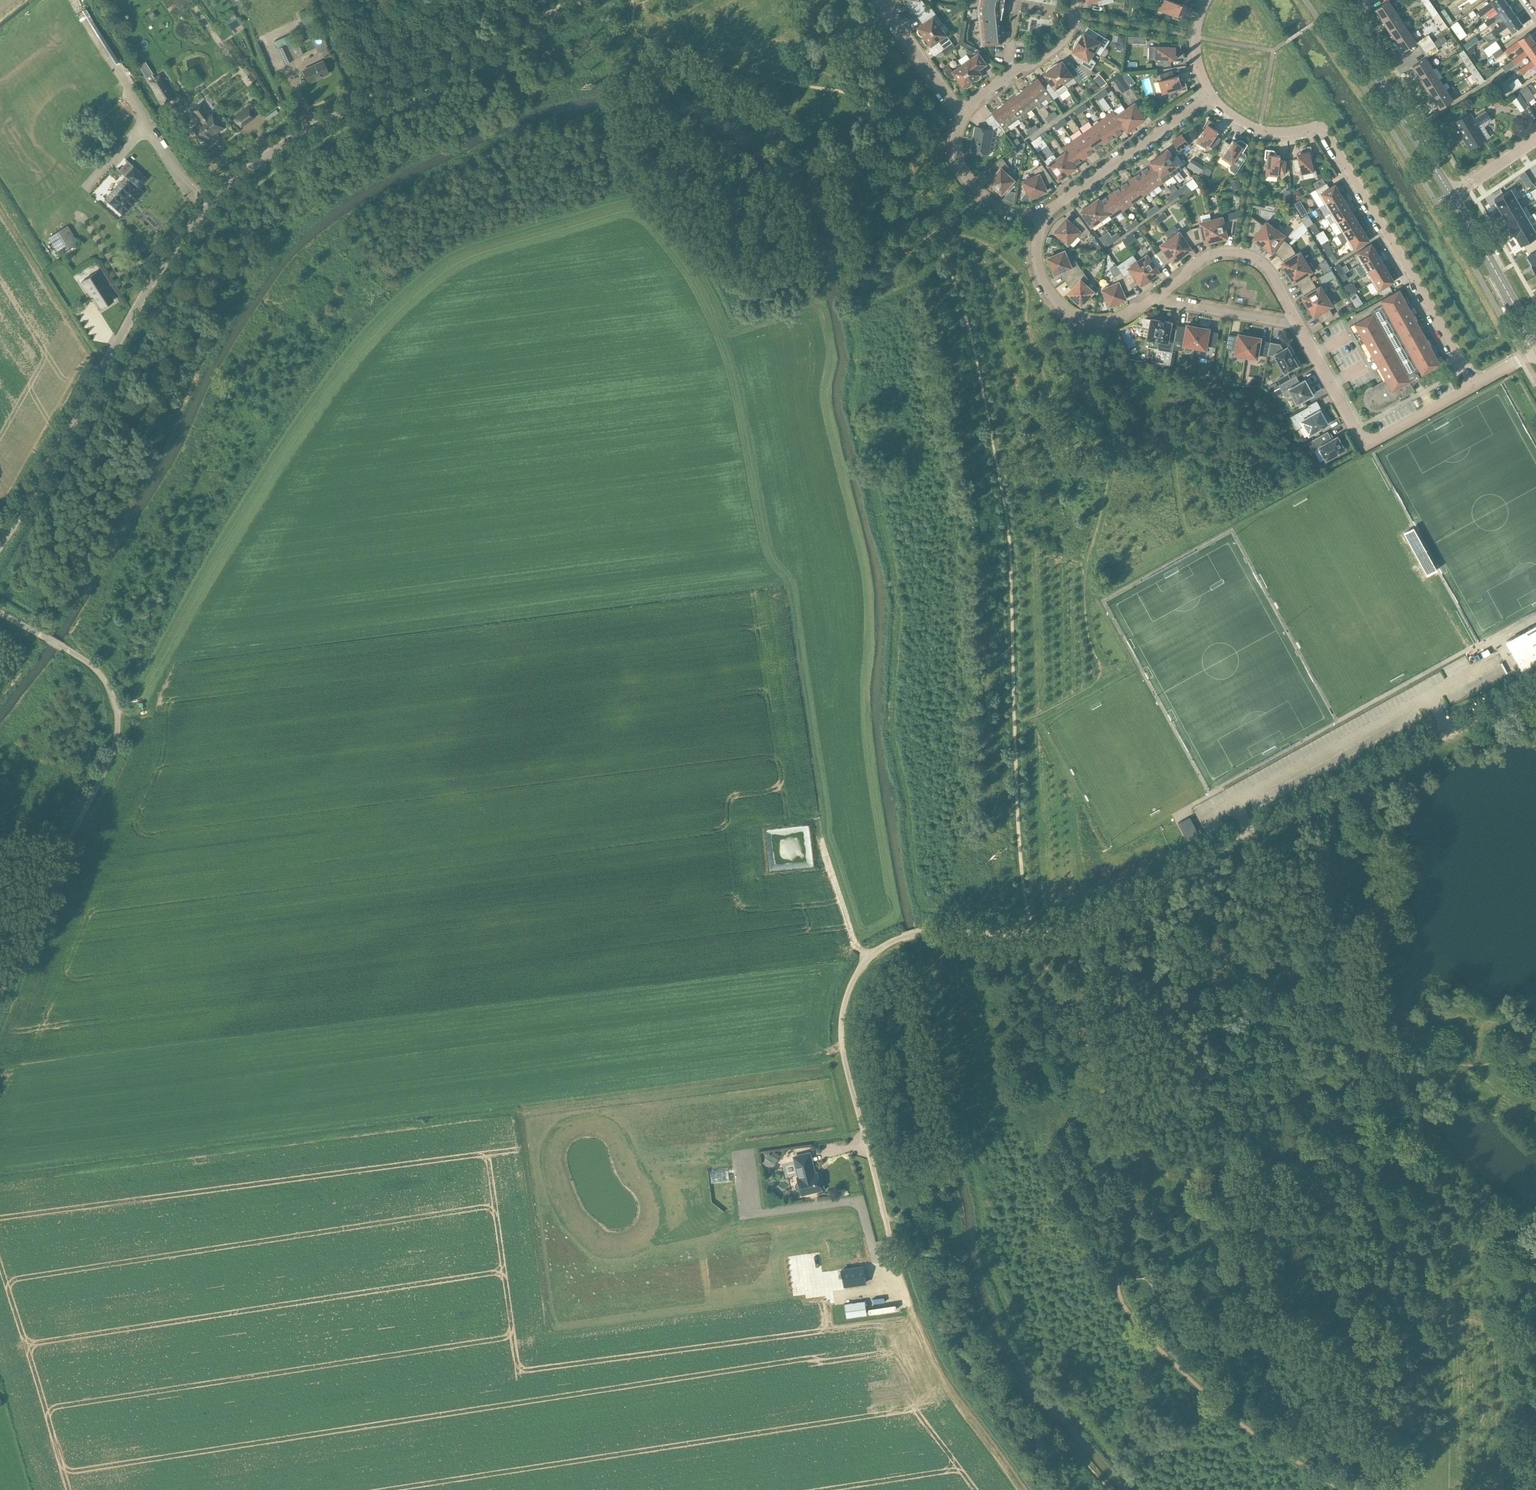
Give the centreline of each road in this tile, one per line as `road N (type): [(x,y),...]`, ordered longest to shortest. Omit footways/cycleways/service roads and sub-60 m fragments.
road 1 (unclassified): [(894,1245),(843,1033),(852,984),(870,956),(895,938),(923,932),(1049,934),(1087,924),(1535,685)]
road 2 (tertiary): [(0,542),(176,251),(220,198),(296,138),(578,0)]
road 3 (unclassified): [(0,1013),(110,763),(120,709),(115,689),(87,658),(0,612)]
road 4 (residential): [(1474,385),(1321,127),(1260,131),(1210,96)]
road 5 (residential): [(1474,385),(1364,445),(1299,322)]
road 6 (tertiary): [(1450,194),(1329,0)]
road 7 (residential): [(1041,214),(1210,96)]
road 8 (residential): [(1158,298),(1110,320),(1073,316),(1041,275),(1041,214)]
road 9 (residential): [(1299,322),(1269,268),(1240,248),(1207,254),(1158,298)]
road 10 (tertiary): [(1535,343),(1450,194)]
road 11 (residential): [(1041,214),(993,208),(975,190),(959,157),(963,117)]
road 12 (residential): [(1158,298),(1299,322)]
road 13 (residential): [(963,117),(887,0)]

